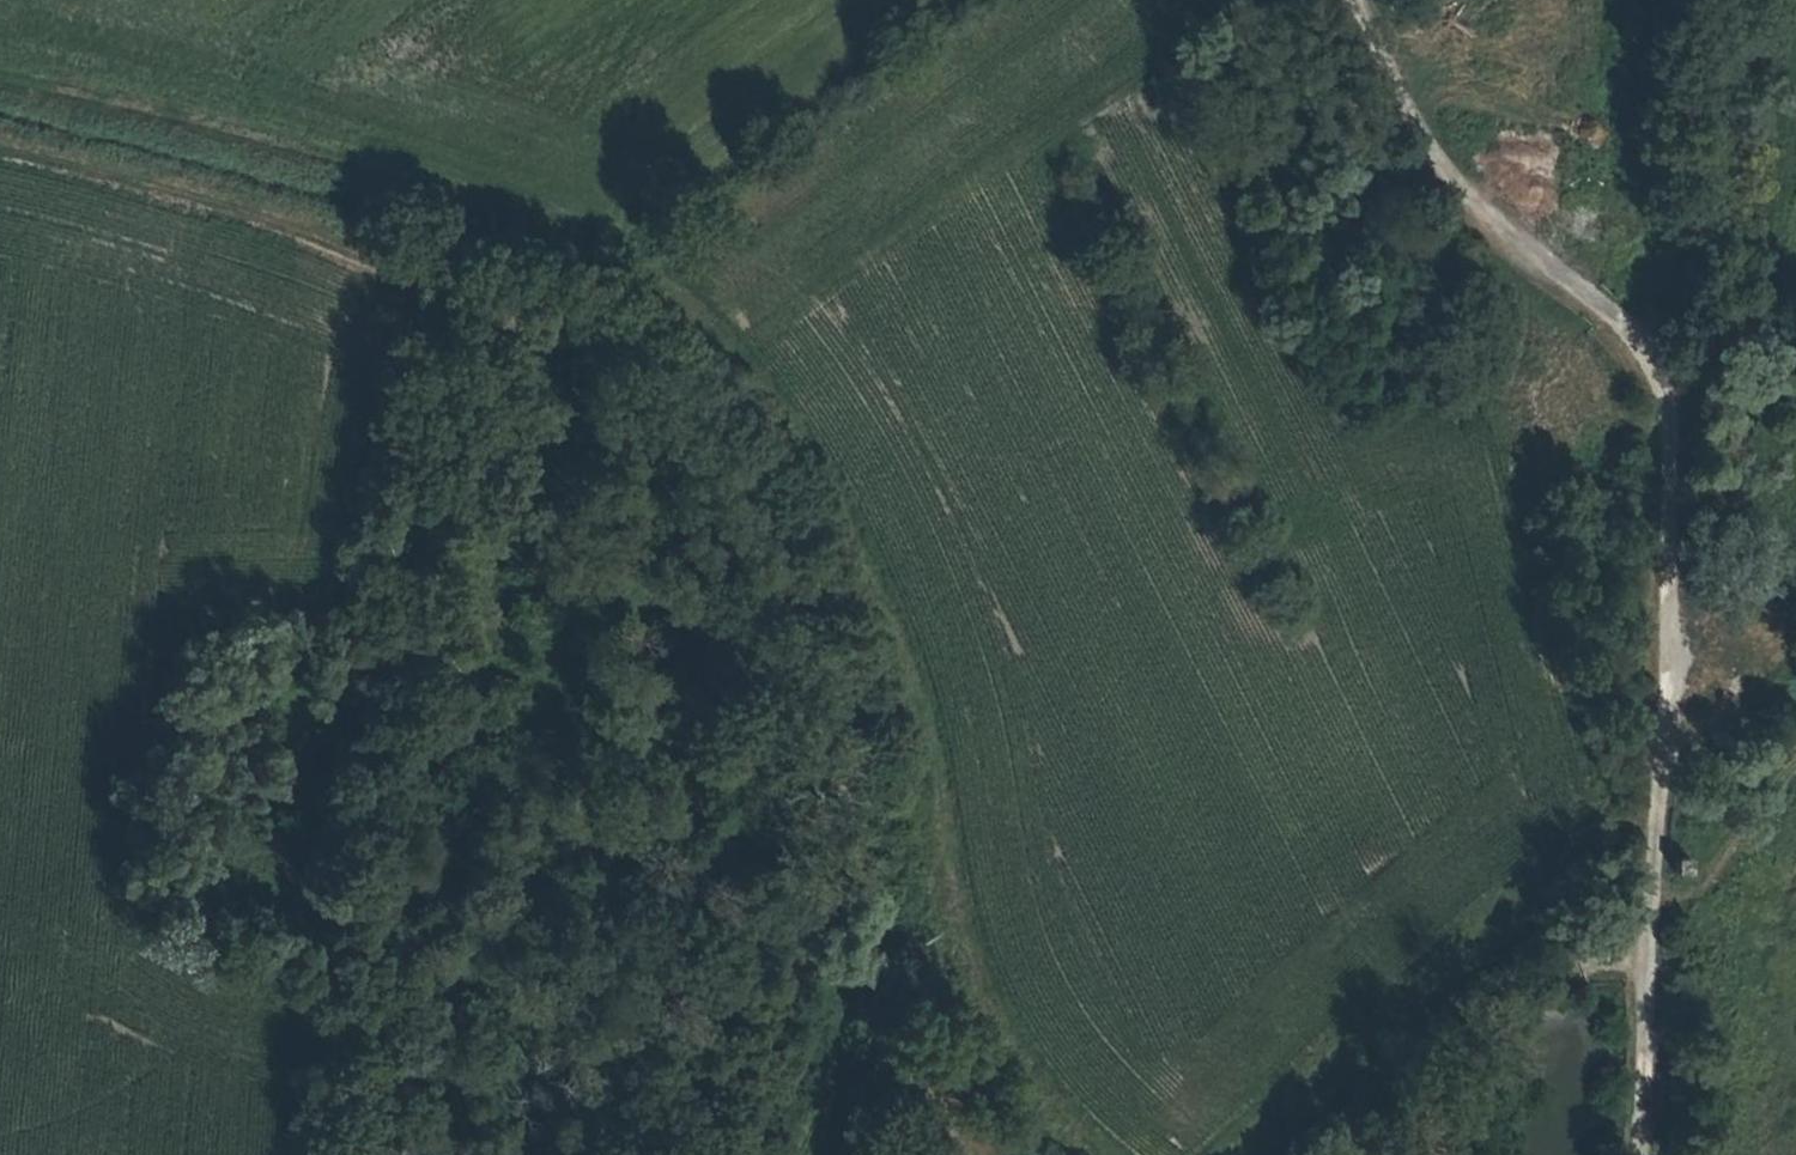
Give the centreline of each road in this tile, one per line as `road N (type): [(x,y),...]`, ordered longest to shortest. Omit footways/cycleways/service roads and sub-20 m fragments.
road 1 (track): [(1356,0),(1457,209),(1521,267),(1664,354),(1680,422),(1633,1154)]
road 2 (track): [(1641,972),(1593,974),(1553,994),(1437,1107)]

